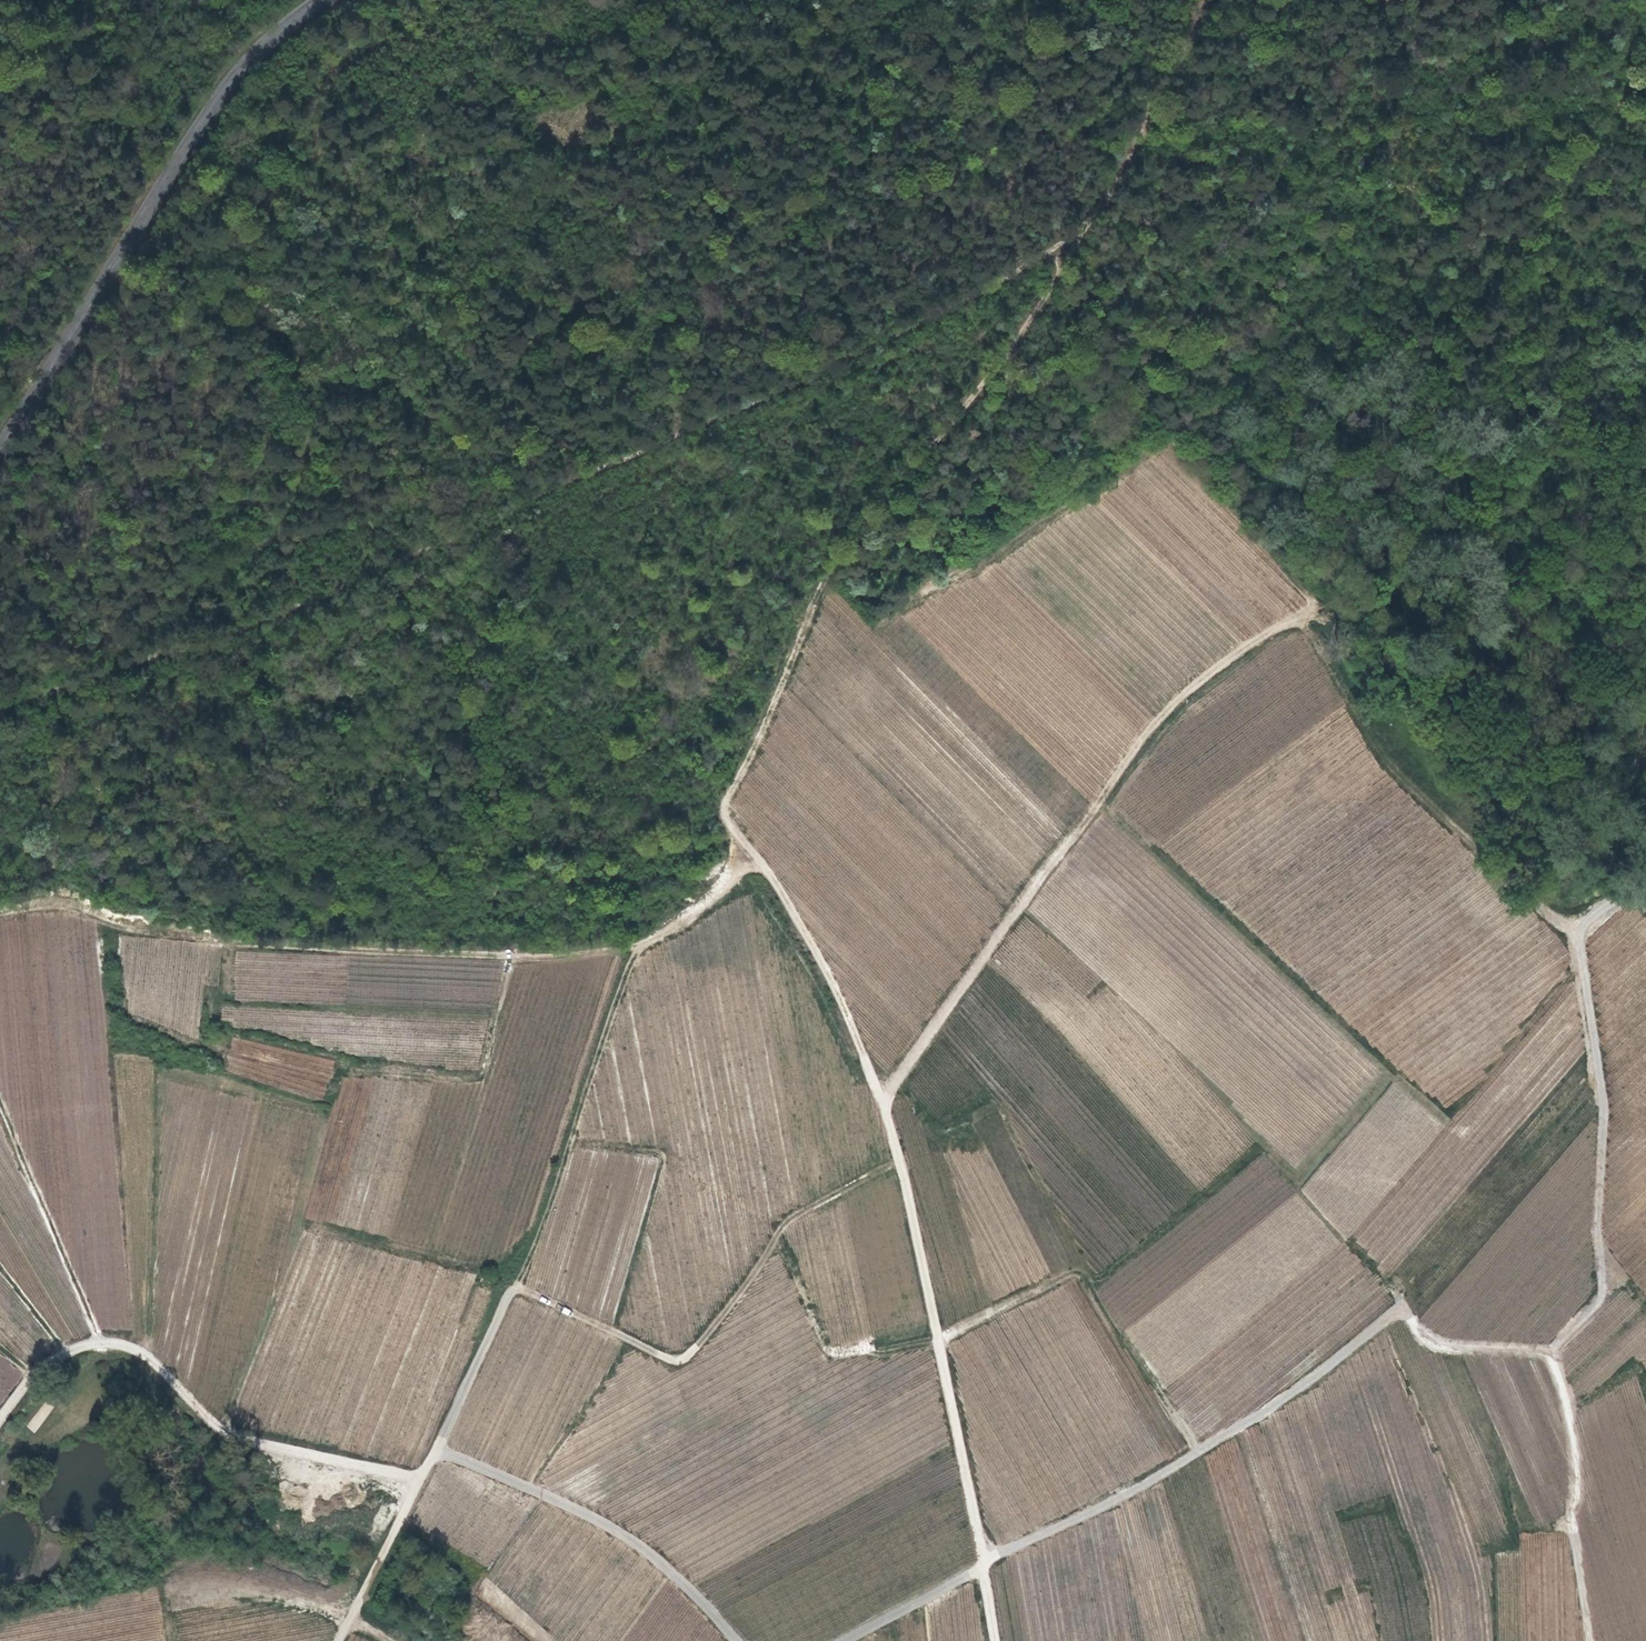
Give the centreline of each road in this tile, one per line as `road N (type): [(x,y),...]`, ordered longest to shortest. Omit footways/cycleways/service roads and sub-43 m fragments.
road 1 (track): [(1204,0),(1137,143),(1081,234),(819,372),(312,598),(0,712)]
road 2 (track): [(1645,411),(1535,421),(1491,434),(1341,594),(1184,693),(1042,876),(883,1102)]
road 3 (track): [(1081,234),(1027,327),(828,572),(769,720),(724,802),(724,814),(770,874),(828,977),(883,1102)]
road 4 (track): [(984,1559),(1172,1470),(1403,1314),(1435,1345),(1550,1356),(1577,1456),(1571,1524),(1590,1640)]
road 5 (track): [(0,912),(55,902),(200,937),(550,957),(646,943)]
road 6 (tertiary): [(321,0),(257,52),(203,121),(0,452)]
road 7 (track): [(758,859),(637,949),(513,1290)]
road 8 (track): [(0,1419),(39,1372),(70,1352),(108,1343),(148,1357),(242,1440),(418,1481)]
road 9 (track): [(513,1290),(680,1360),(700,1346),(785,1223),(898,1161)]
road 10 (track): [(883,1102),(915,1222),(983,1568)]
road 11 (track): [(1570,927),(1603,1097),(1602,1292),(1550,1356)]
road 12 (track): [(1319,607),(1234,496),(1160,422),(1103,385),(1001,361)]
road 13 (track): [(1570,927),(1384,760),(1301,617)]
road 14 (track): [(513,1290),(339,1640)]
road 15 (track): [(735,1640),(680,1579),(620,1533),(435,1448)]
road 16 (track): [(0,1102),(99,1344)]
road 17 (track): [(983,1568),(844,1640)]

